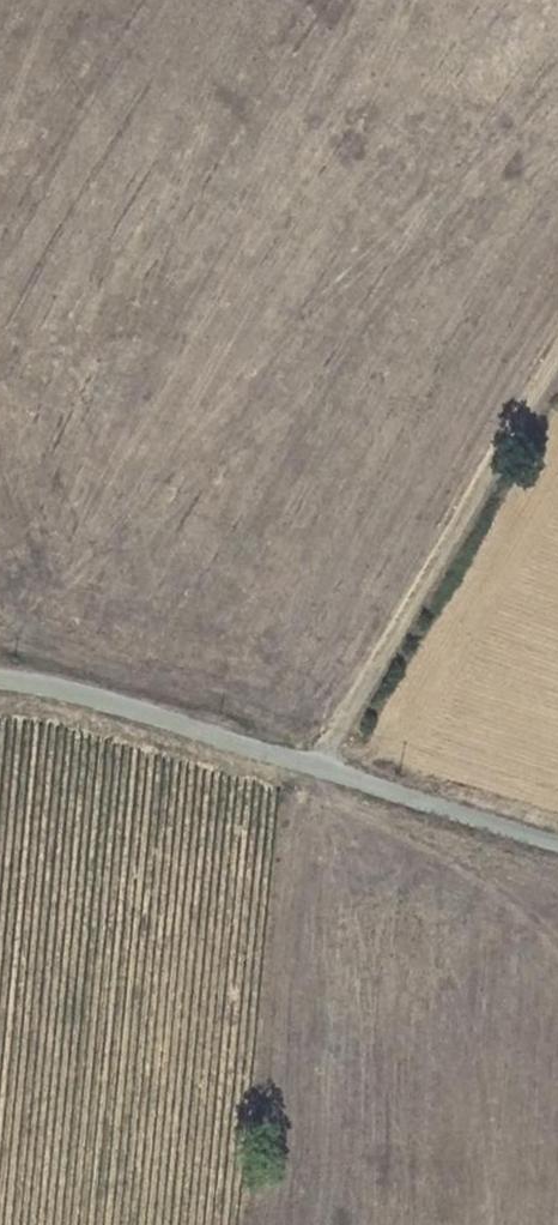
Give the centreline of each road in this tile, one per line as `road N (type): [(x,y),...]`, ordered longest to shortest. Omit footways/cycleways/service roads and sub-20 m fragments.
road 1 (unclassified): [(0,679),(64,688),(557,841)]
road 2 (track): [(325,767),(557,356)]

